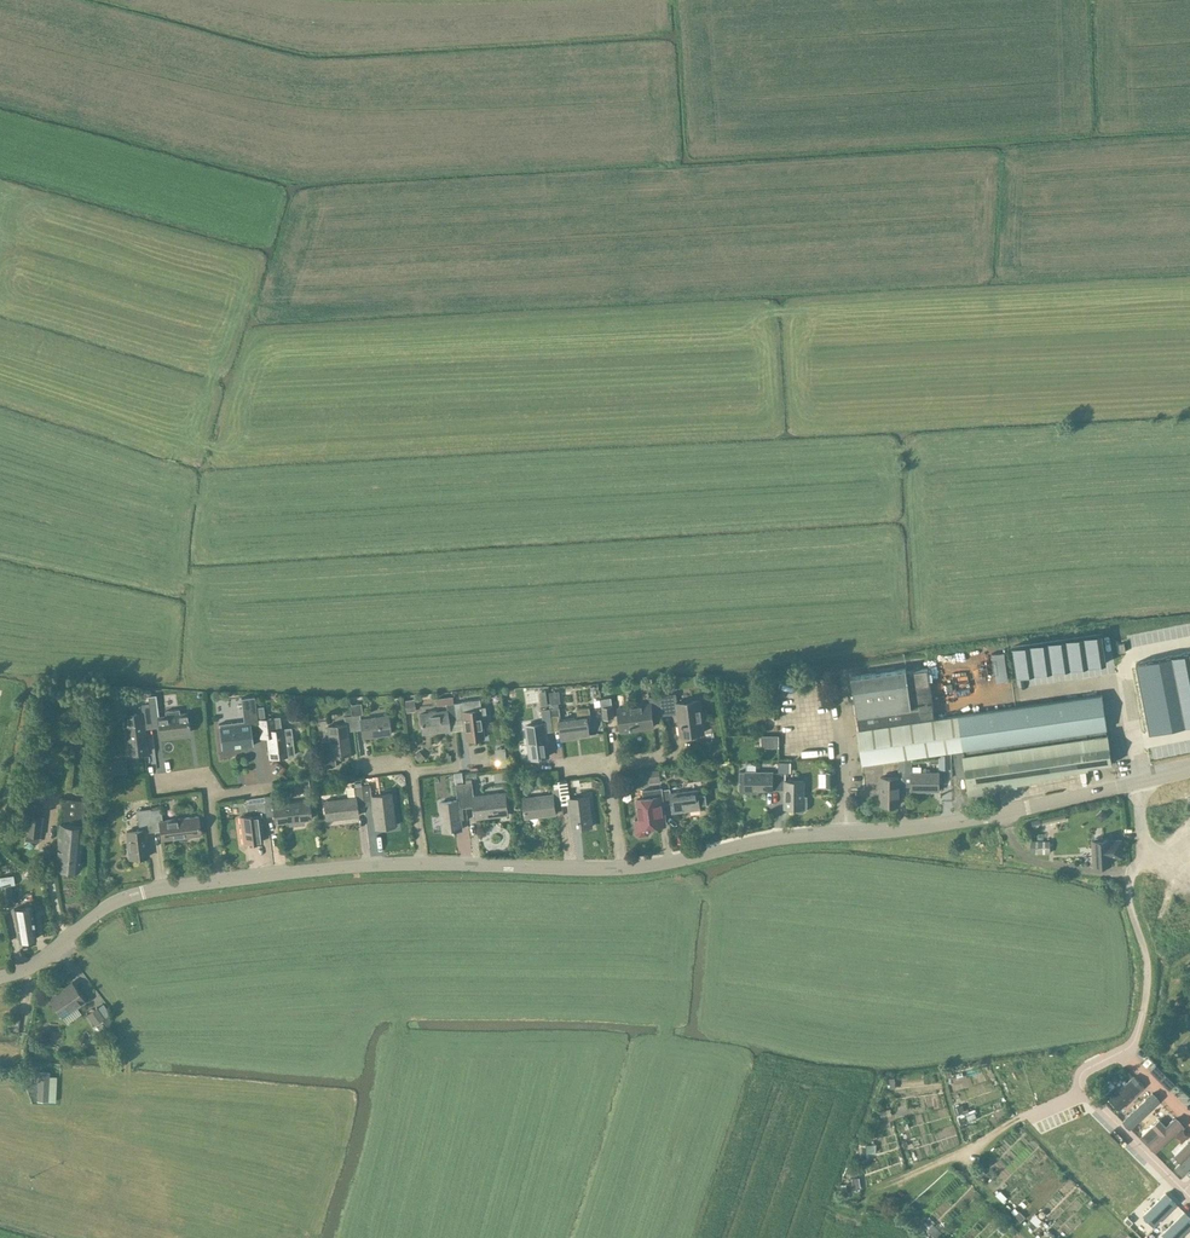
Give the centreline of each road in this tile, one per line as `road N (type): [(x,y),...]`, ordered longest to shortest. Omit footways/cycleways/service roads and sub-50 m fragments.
road 1 (tertiary): [(129,897),(327,870),(621,870),(762,842),(1006,813)]
road 2 (unclassified): [(861,1217),(879,1188),(1081,1093),(1081,1073),(1134,1045),(1146,995),(1144,945),(1128,879)]
road 3 (tertiary): [(129,897),(33,966),(0,978)]
road 4 (unclassified): [(1128,879),(1020,852),(1006,813)]
road 5 (tertiary): [(1006,813),(1134,785)]

